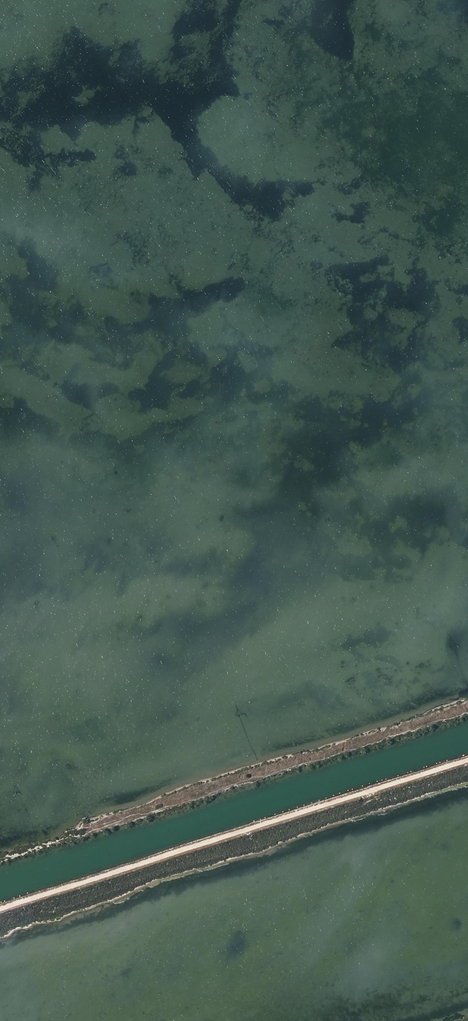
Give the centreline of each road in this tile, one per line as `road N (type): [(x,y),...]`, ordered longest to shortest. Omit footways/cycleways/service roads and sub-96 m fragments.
road 1 (track): [(467,763),(0,910)]

